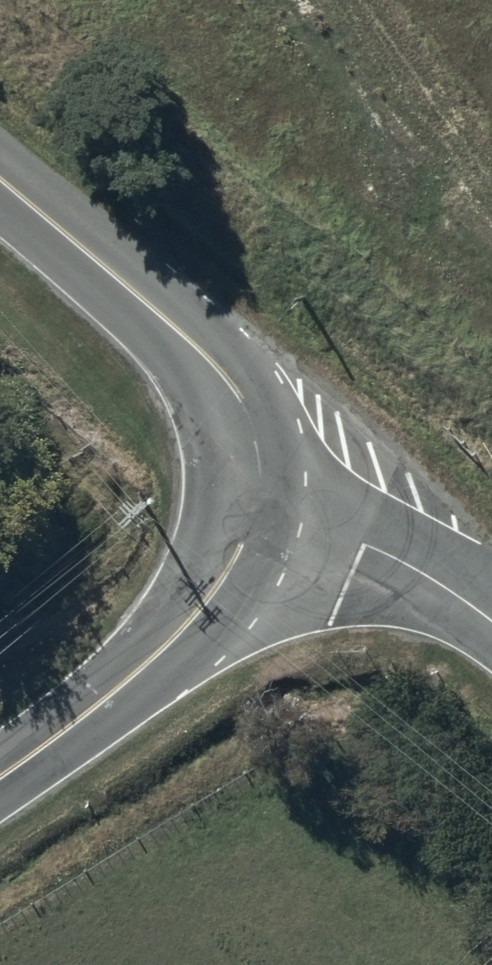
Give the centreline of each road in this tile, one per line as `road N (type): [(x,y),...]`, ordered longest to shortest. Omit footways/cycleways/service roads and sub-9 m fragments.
road 1 (tertiary): [(0,179),(182,334),(239,395),(256,448),(255,504)]
road 2 (tertiary): [(0,777),(110,694),(208,603),(255,504)]
road 3 (unclassified): [(255,504),(411,566),(491,624)]
road 4 (track): [(358,0),(418,105),(491,190)]

